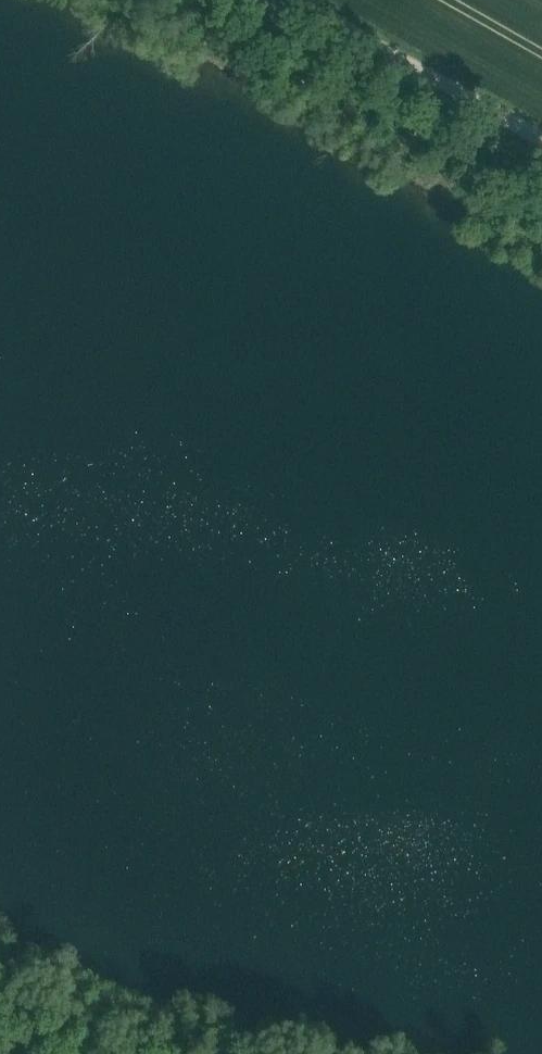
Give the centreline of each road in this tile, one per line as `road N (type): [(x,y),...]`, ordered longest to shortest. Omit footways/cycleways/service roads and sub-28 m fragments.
road 1 (unclassified): [(286,0),(541,146)]

